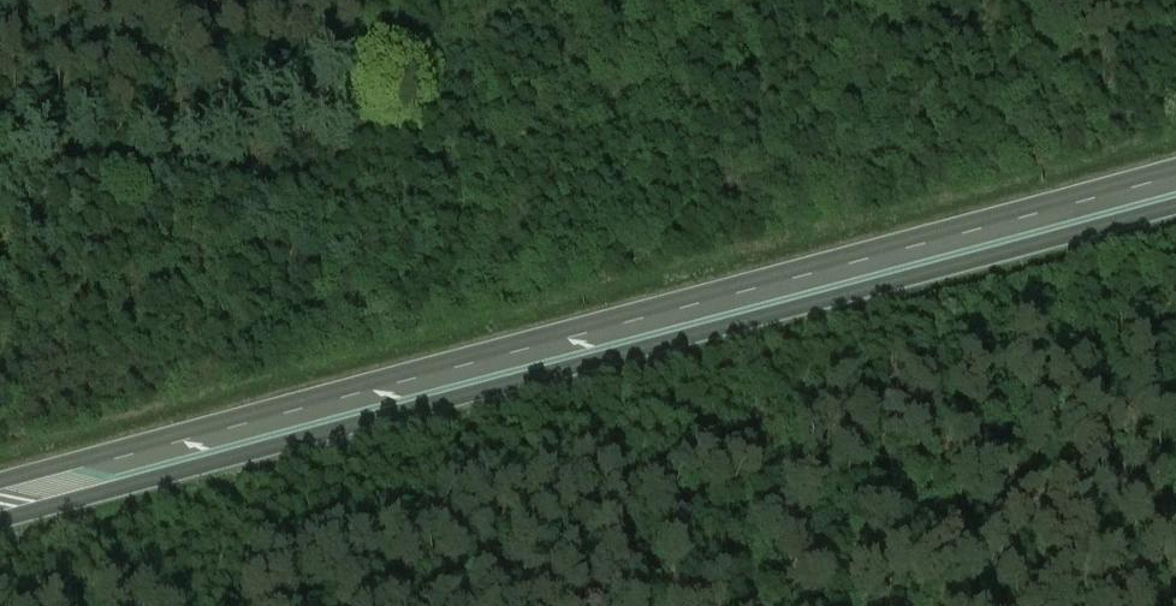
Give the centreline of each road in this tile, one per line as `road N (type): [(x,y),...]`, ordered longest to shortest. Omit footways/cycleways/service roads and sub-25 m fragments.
road 1 (trunk): [(1175,178),(0,500)]
road 2 (trunk): [(0,512),(1175,204)]

